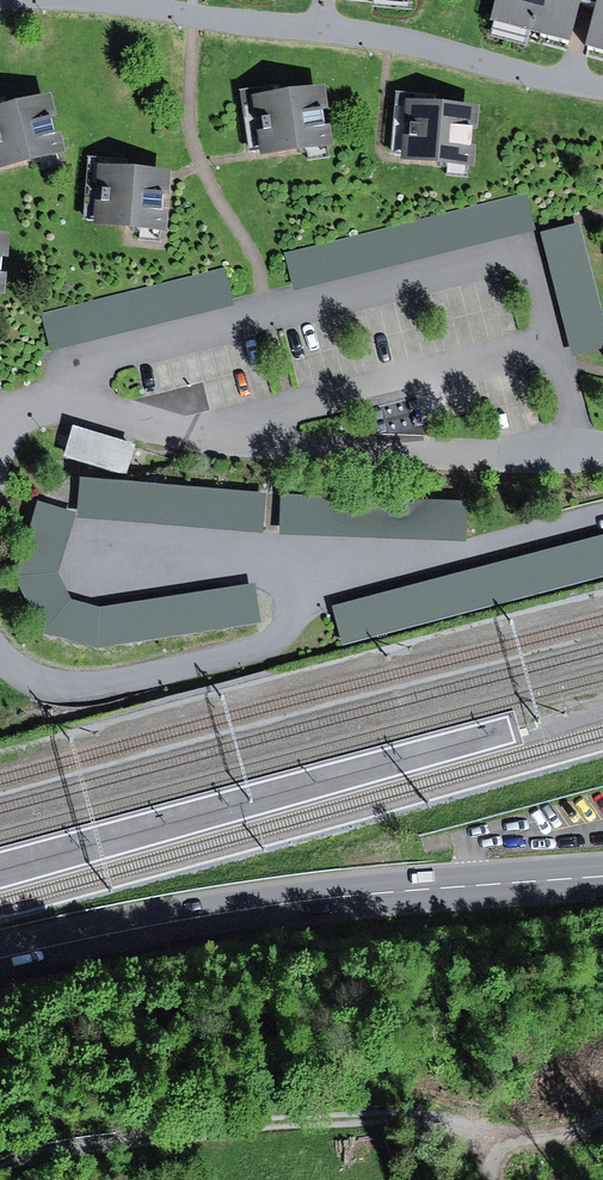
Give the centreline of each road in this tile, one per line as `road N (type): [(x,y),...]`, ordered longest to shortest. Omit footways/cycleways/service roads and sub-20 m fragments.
road 1 (primary): [(602,876),(314,899),(0,959)]
road 2 (track): [(602,1126),(547,1133),(337,1120),(106,1148),(0,1171)]

